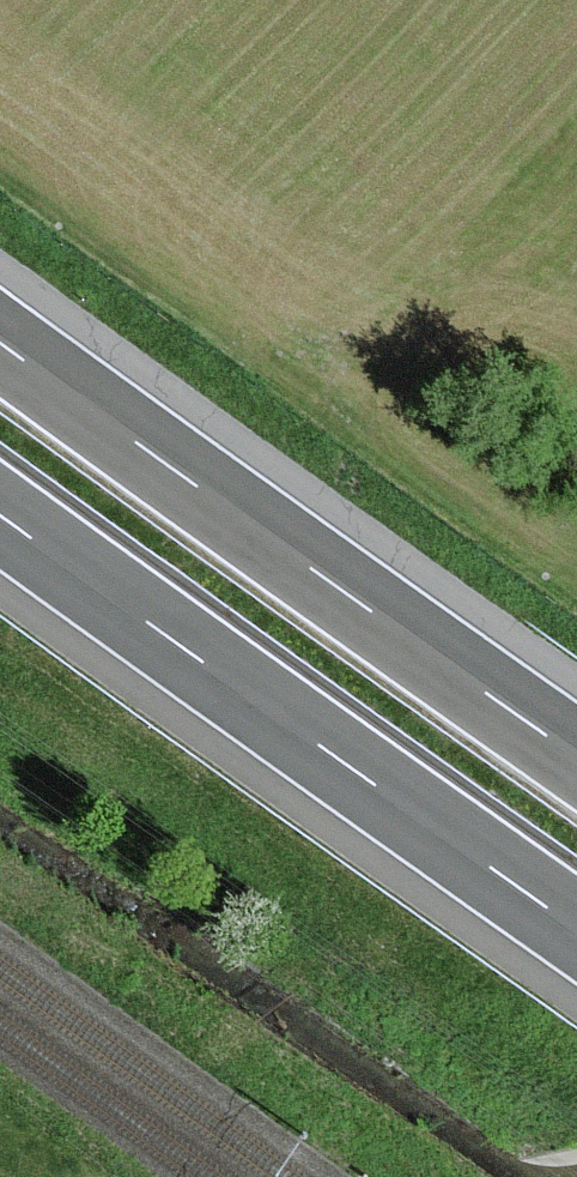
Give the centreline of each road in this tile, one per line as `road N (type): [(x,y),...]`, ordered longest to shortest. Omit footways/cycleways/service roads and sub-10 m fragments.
road 1 (motorway): [(0,512),(576,930)]
road 2 (motorway): [(576,760),(0,349)]

